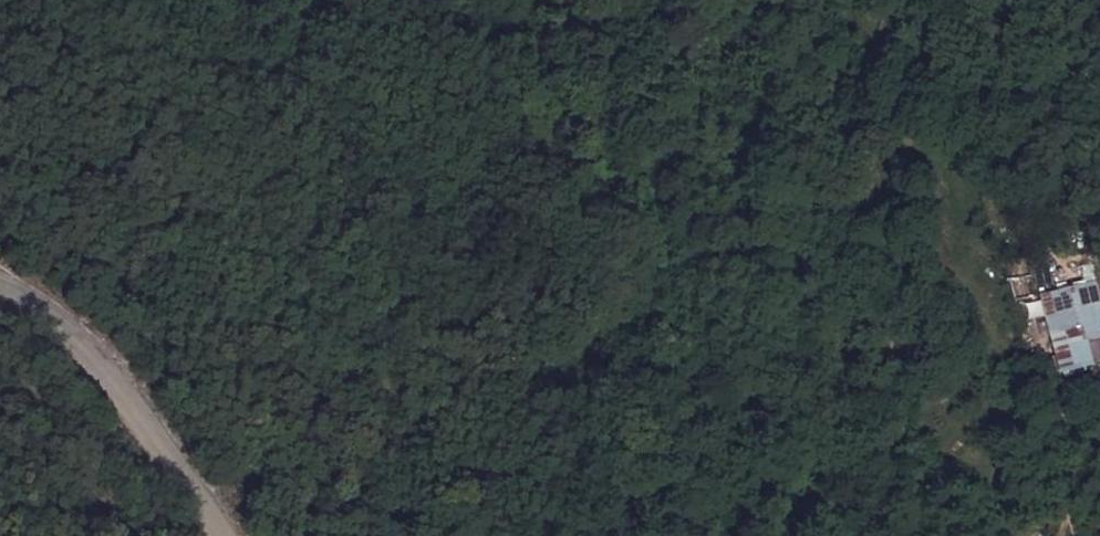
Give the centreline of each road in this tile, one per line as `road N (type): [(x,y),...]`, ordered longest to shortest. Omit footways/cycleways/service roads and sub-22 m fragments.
road 1 (tertiary): [(0,294),(50,317),(100,364),(226,535)]

